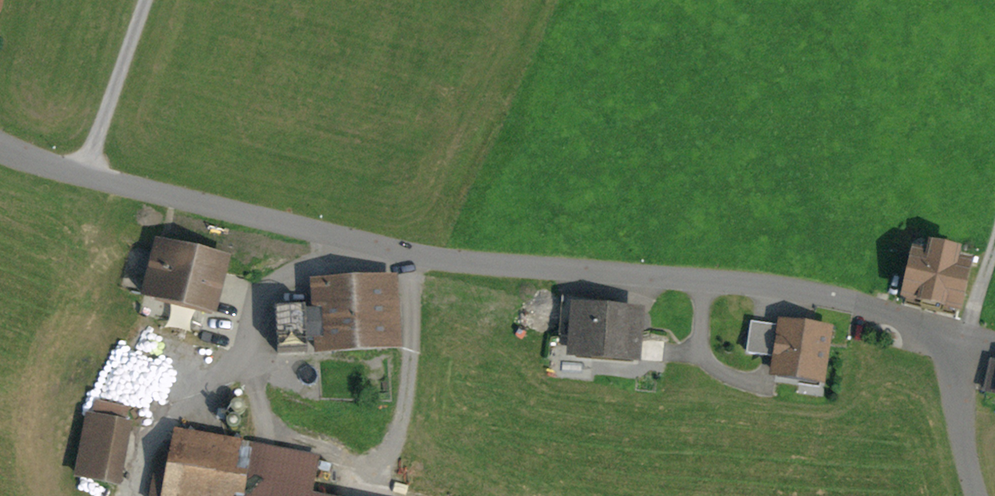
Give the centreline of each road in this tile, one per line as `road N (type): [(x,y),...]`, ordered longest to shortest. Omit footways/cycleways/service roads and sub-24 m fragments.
road 1 (residential): [(0,147),(80,177),(424,259),(728,284),(824,299),(955,334)]
road 2 (track): [(80,177),(144,0)]
road 3 (residential): [(970,495),(951,392),(955,334)]

